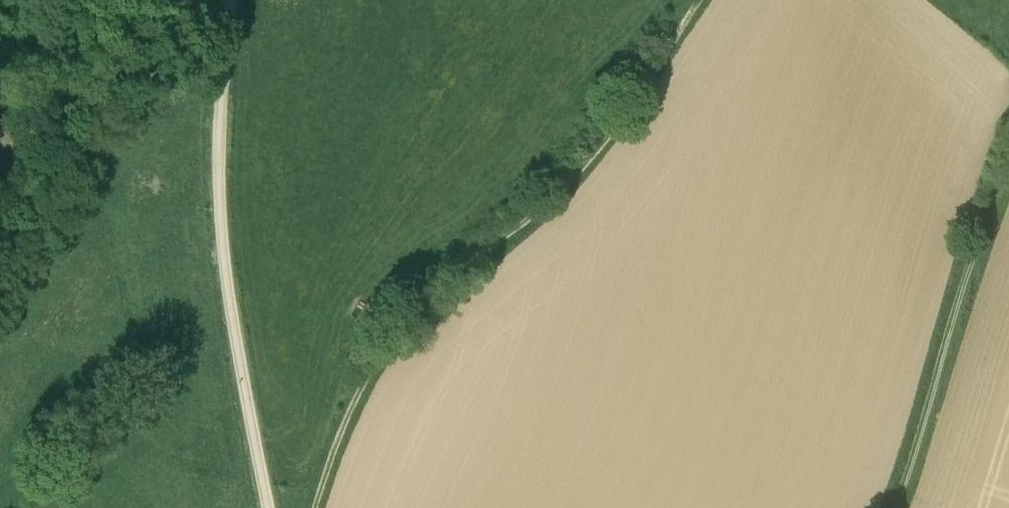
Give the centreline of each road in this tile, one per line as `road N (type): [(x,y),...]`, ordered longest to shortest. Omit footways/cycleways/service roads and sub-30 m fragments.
road 1 (track): [(696,0),(589,156),(405,315),(355,397),(314,507)]
road 2 (unclassified): [(268,507),(219,206),(230,0)]
road 3 (track): [(1008,148),(894,507)]
road 4 (track): [(0,223),(226,40)]

